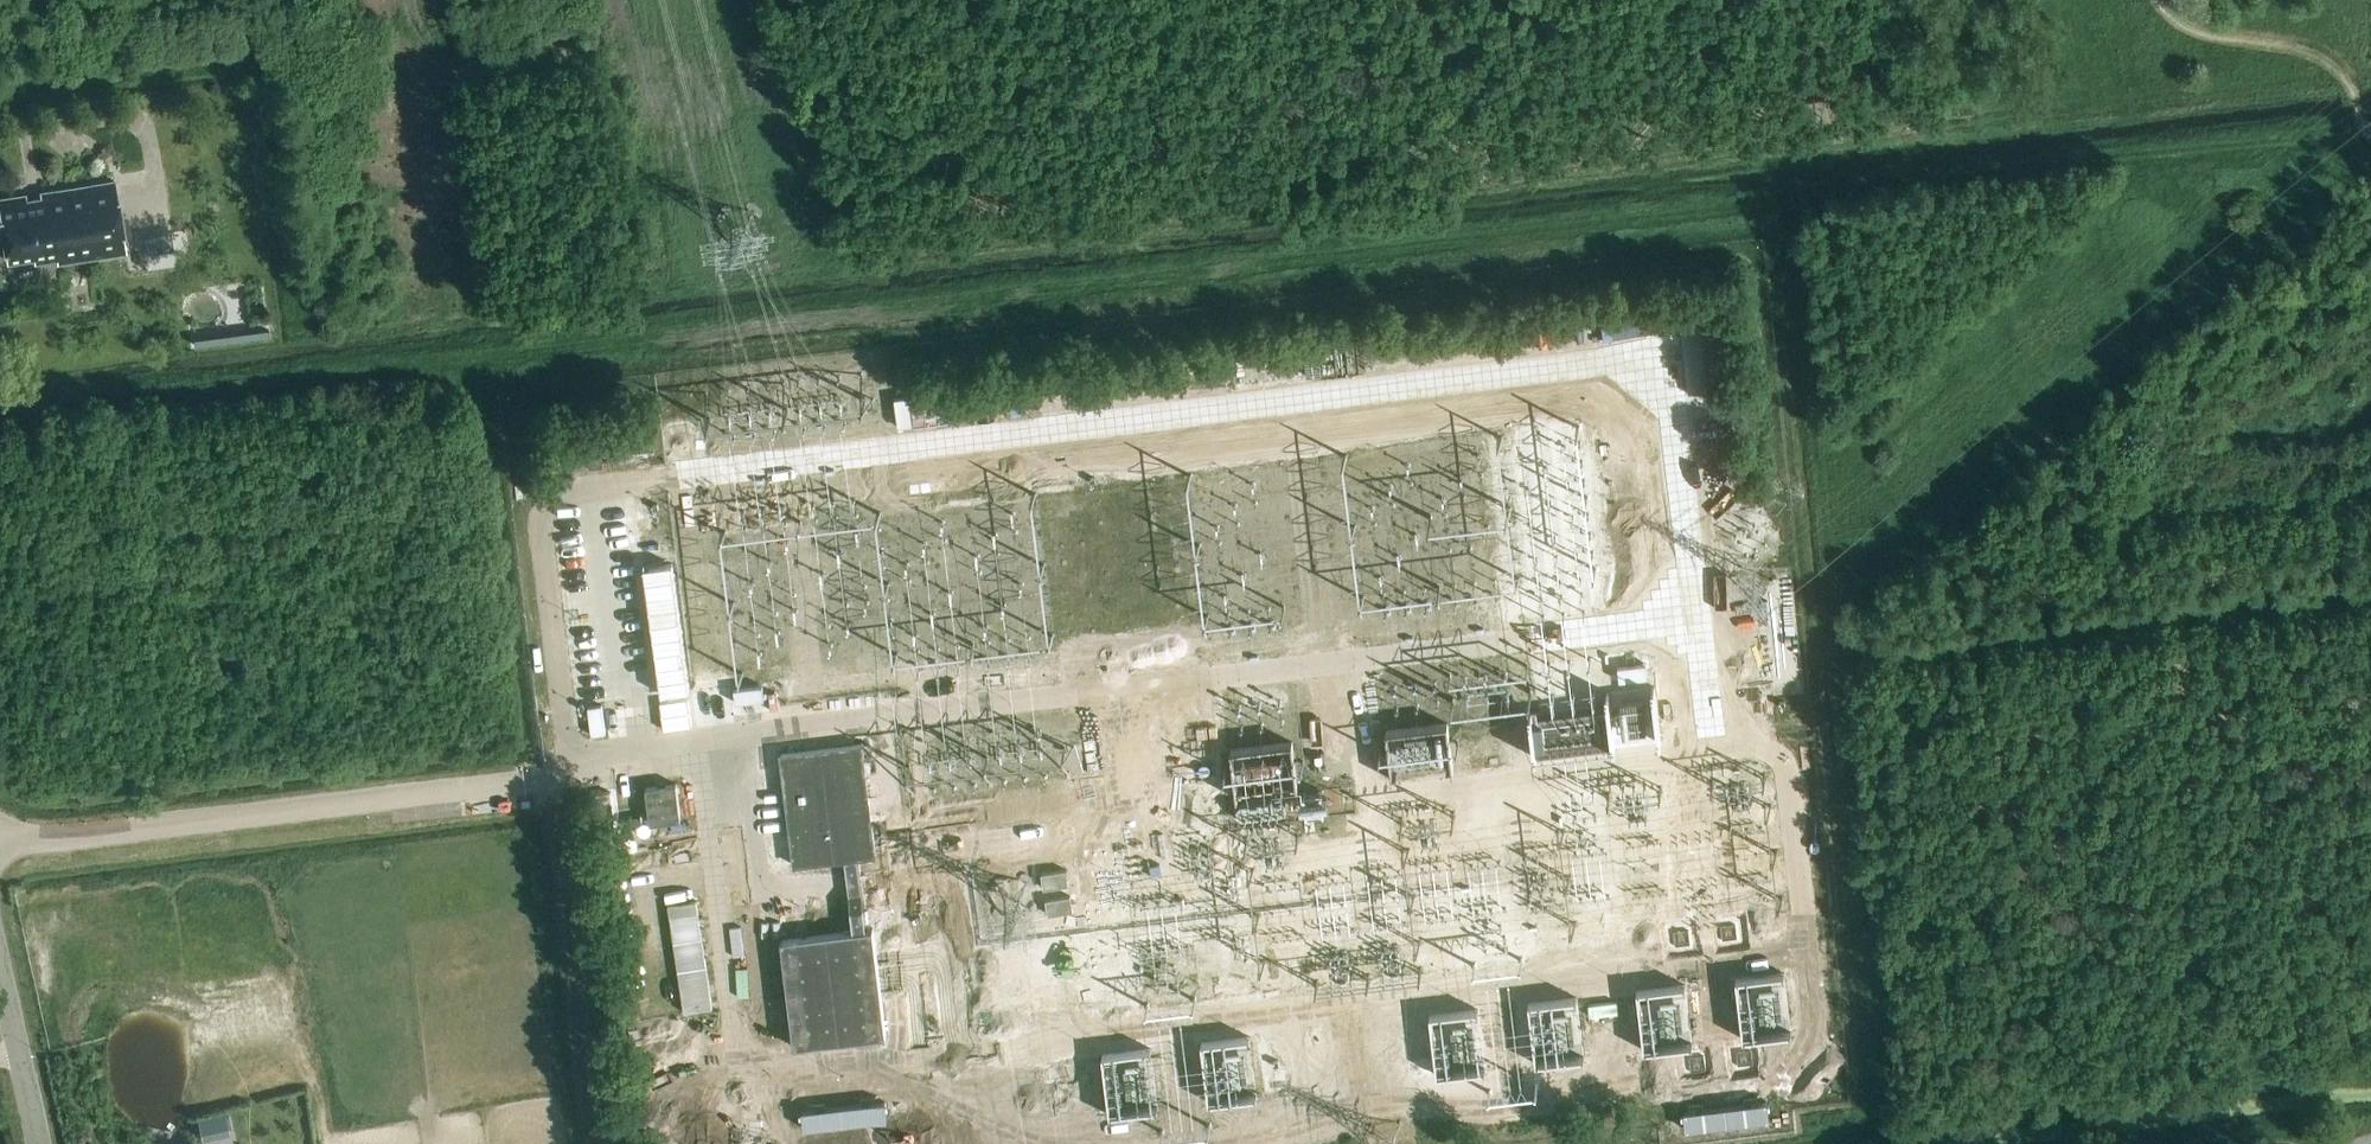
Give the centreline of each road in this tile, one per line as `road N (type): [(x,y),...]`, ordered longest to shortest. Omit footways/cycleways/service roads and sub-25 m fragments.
road 1 (track): [(2370,130),(2349,81),(2322,51),(2185,28),(2156,0)]

